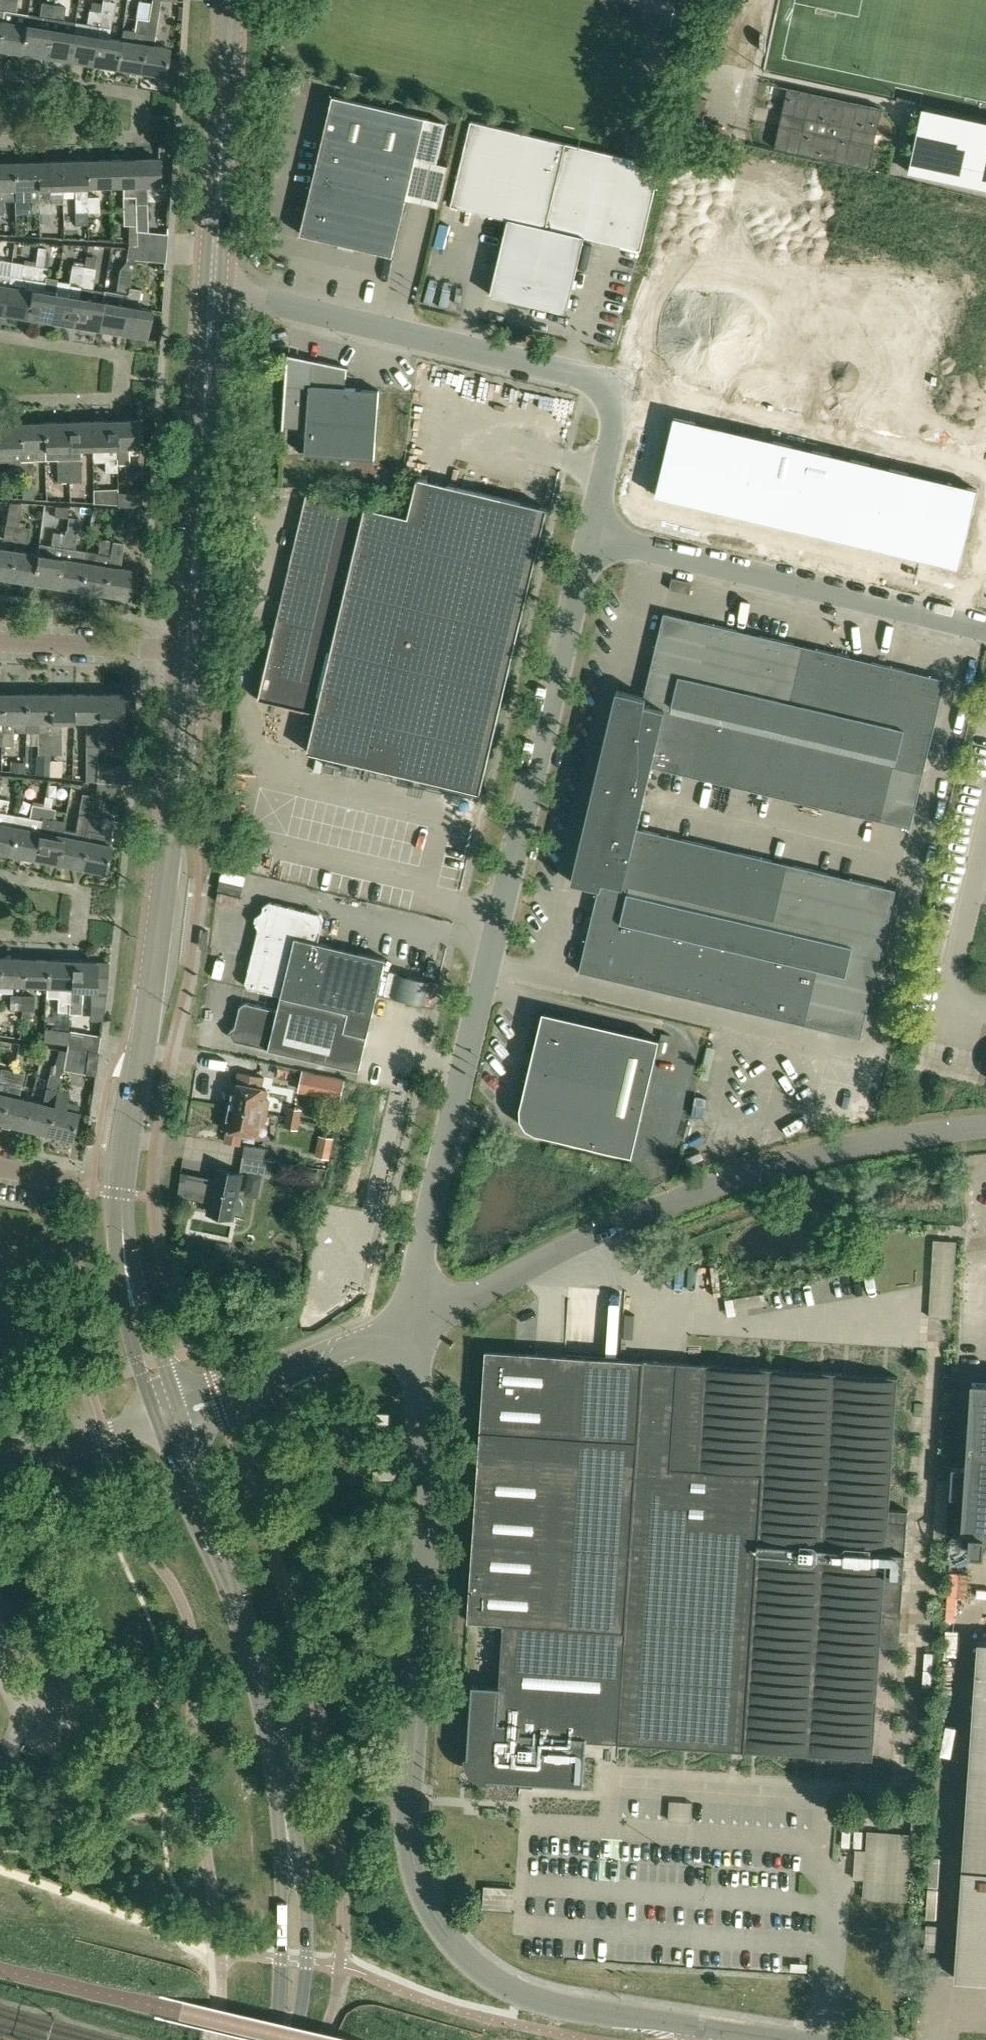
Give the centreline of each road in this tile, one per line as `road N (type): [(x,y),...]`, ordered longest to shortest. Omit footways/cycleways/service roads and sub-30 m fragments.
road 1 (unclassified): [(775,2039),(519,1993),(437,1924),(409,1839),(428,1526),(416,1321)]
road 2 (unclassified): [(416,1321),(423,1246),(589,537)]
road 3 (tertiary): [(170,1416),(134,1307),(124,1196),(190,654)]
road 4 (unclassified): [(416,1321),(596,1231),(746,1175),(817,1153),(985,1127)]
road 5 (unclassified): [(589,537),(618,390),(220,289)]
road 6 (tertiary): [(290,1852),(258,1673),(170,1416)]
road 7 (unclassified): [(985,630),(589,537)]
road 8 (tertiary): [(190,654),(220,289)]
road 9 (tertiary): [(220,289),(240,0)]
road 10 (unclassified): [(416,1321),(170,1416)]
road 11 (tertiary): [(286,2039),(307,1963),(303,1894),(290,1852)]
road 12 (residential): [(190,654),(0,646)]
road 13 (tertiary): [(290,1852),(283,2039)]
road 14 (unclassified): [(170,1416),(0,1471)]

